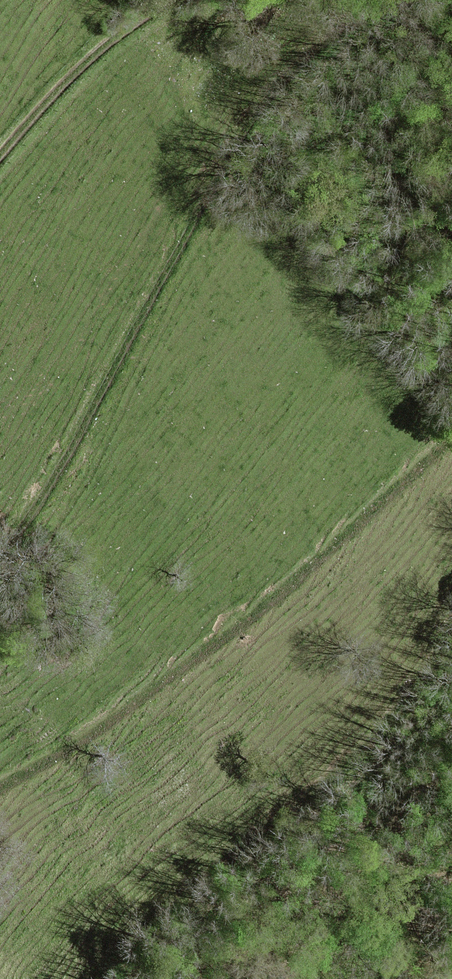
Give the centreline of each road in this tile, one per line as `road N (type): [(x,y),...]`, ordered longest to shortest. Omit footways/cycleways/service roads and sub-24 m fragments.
road 1 (track): [(0,561),(44,507),(188,234),(272,98),(313,47),(365,14),(431,0)]
road 2 (track): [(451,439),(299,580),(135,704),(0,788)]
road 3 (track): [(100,978),(180,897),(298,813),(422,694),(451,641)]
road 4 (track): [(169,0),(64,83),(0,157)]

